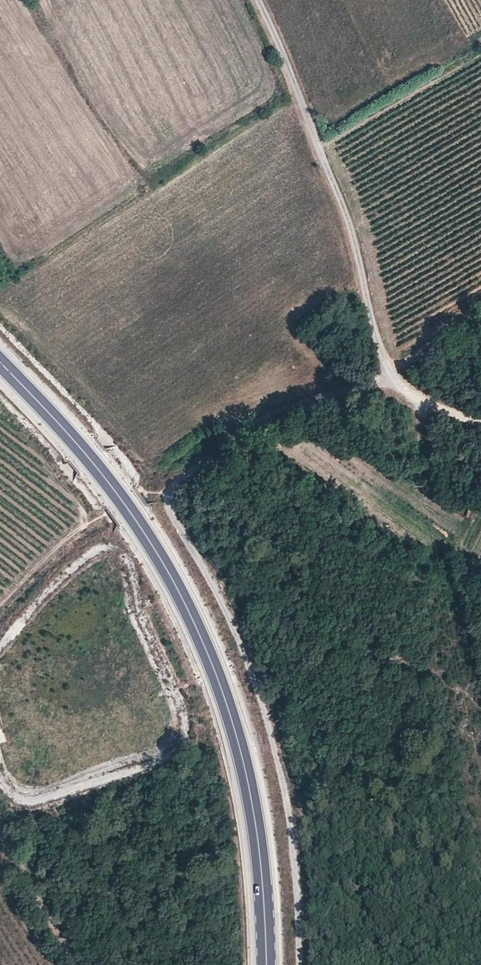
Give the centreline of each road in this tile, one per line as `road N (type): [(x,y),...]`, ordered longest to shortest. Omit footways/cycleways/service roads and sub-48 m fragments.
road 1 (track): [(391,380),(260,429),(166,496),(253,670),(293,832),(300,964)]
road 2 (primary): [(269,964),(247,760),(222,682),(139,518),(0,362)]
road 3 (track): [(391,380),(350,228),(258,0)]
road 4 (track): [(0,826),(82,964)]

